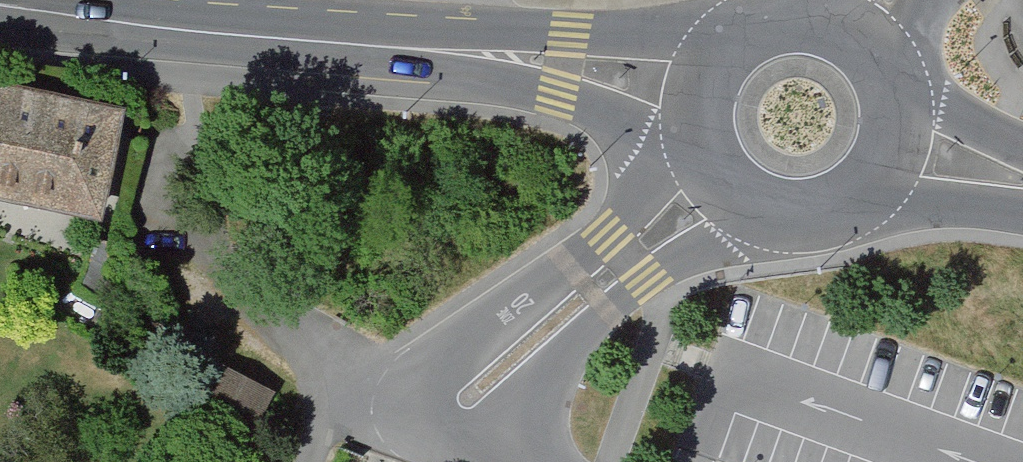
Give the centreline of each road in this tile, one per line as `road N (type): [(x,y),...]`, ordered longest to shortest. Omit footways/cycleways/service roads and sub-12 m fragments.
road 1 (primary): [(759,23),(682,35),(337,43)]
road 2 (primary): [(337,43),(555,89),(696,154)]
road 3 (primary): [(337,43),(0,10)]
road 4 (residential): [(358,377),(226,273),(202,215),(194,148)]
road 5 (residential): [(559,262),(465,329),(407,399)]
road 6 (residential): [(601,317),(640,280),(705,242),(764,221)]
road 7 (residential): [(508,460),(527,396),(601,317)]
road 8 (residential): [(696,154),(559,262)]
road 9 (primary): [(759,23),(731,38),(695,91),(696,154)]
road 10 (primary): [(864,200),(1022,211)]
road 11 (primary): [(1022,152),(896,88)]
road 12 (residential): [(407,399),(409,418),(426,436),(508,460)]
road 13 (primary): [(864,200),(897,149),(896,88)]

